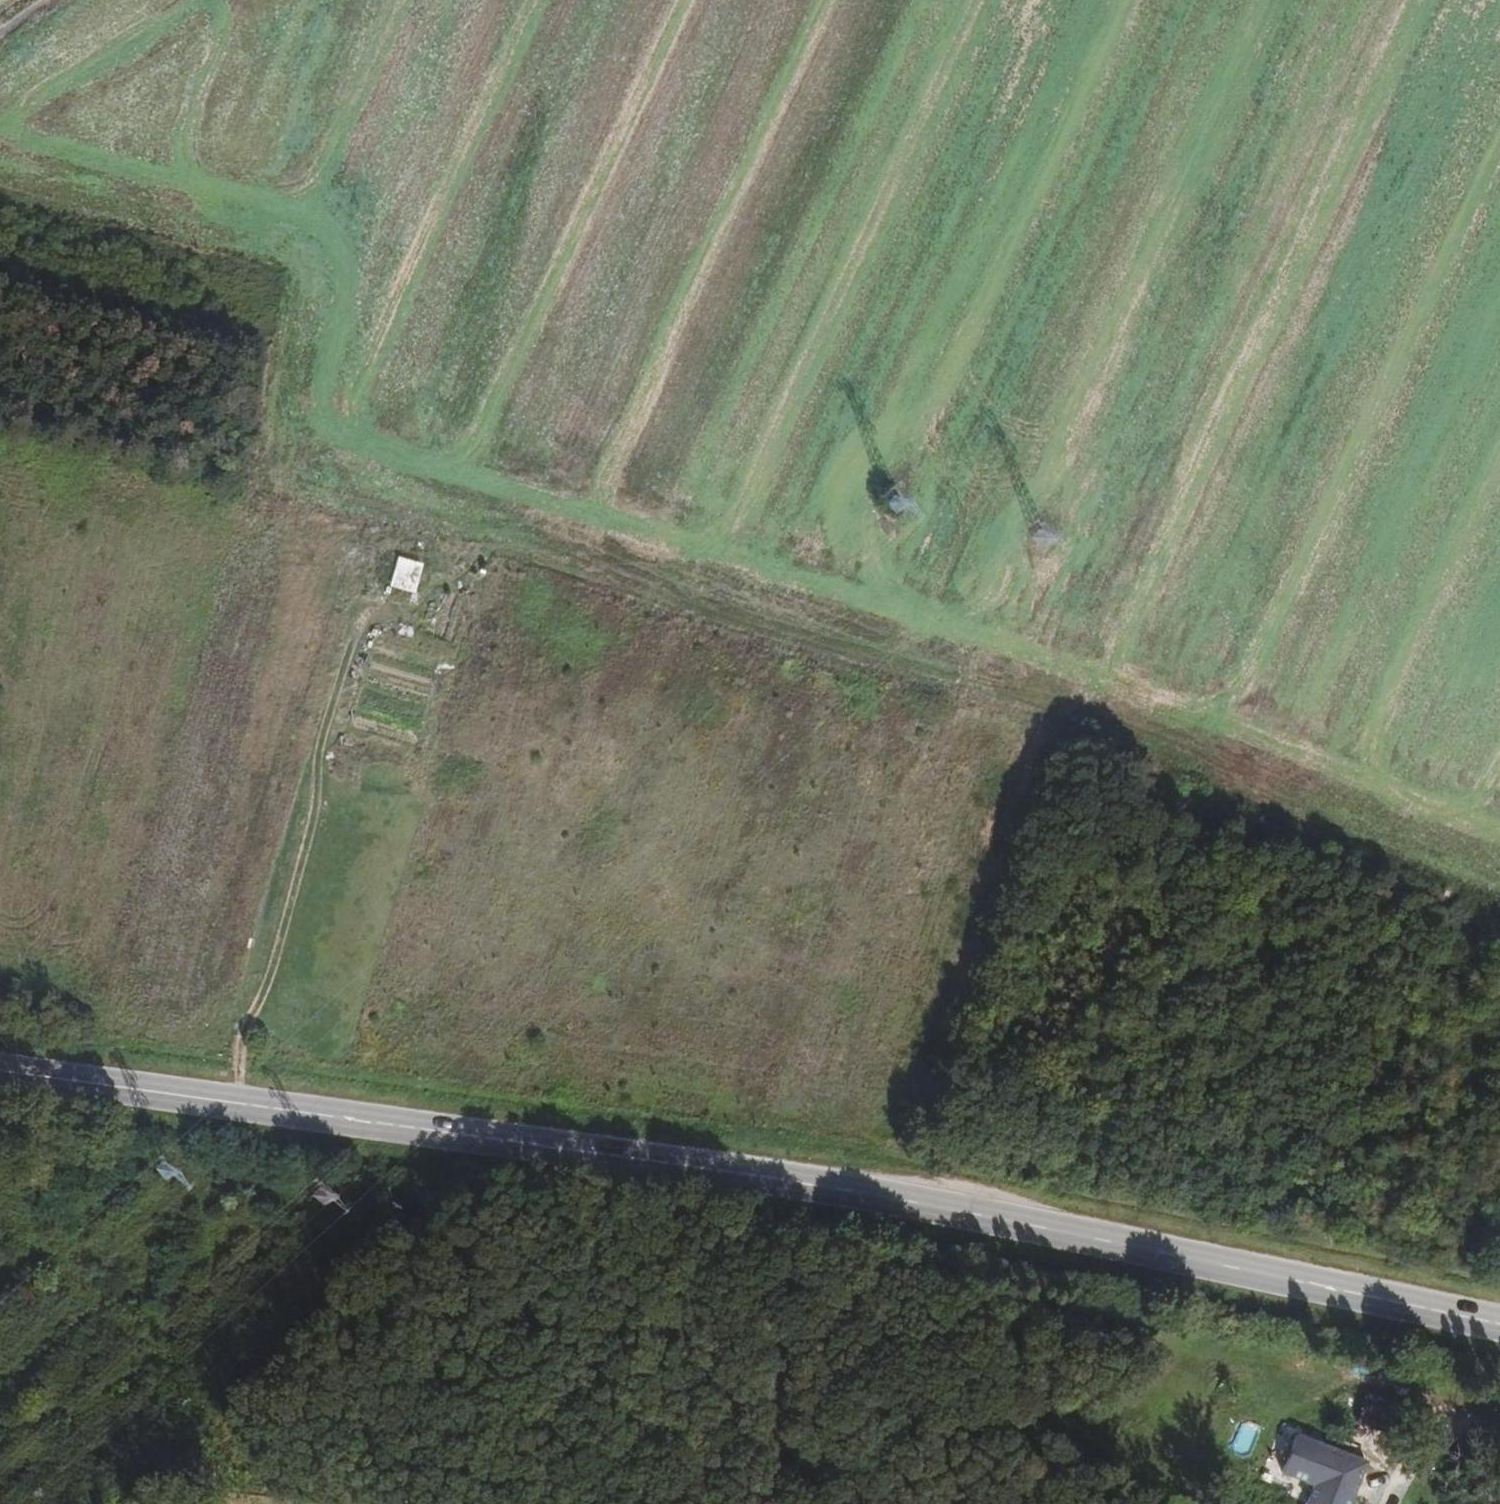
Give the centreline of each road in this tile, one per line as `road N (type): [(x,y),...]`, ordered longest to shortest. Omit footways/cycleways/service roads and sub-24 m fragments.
road 1 (secondary): [(1499,1328),(1080,1238),(678,1169),(0,1072)]

